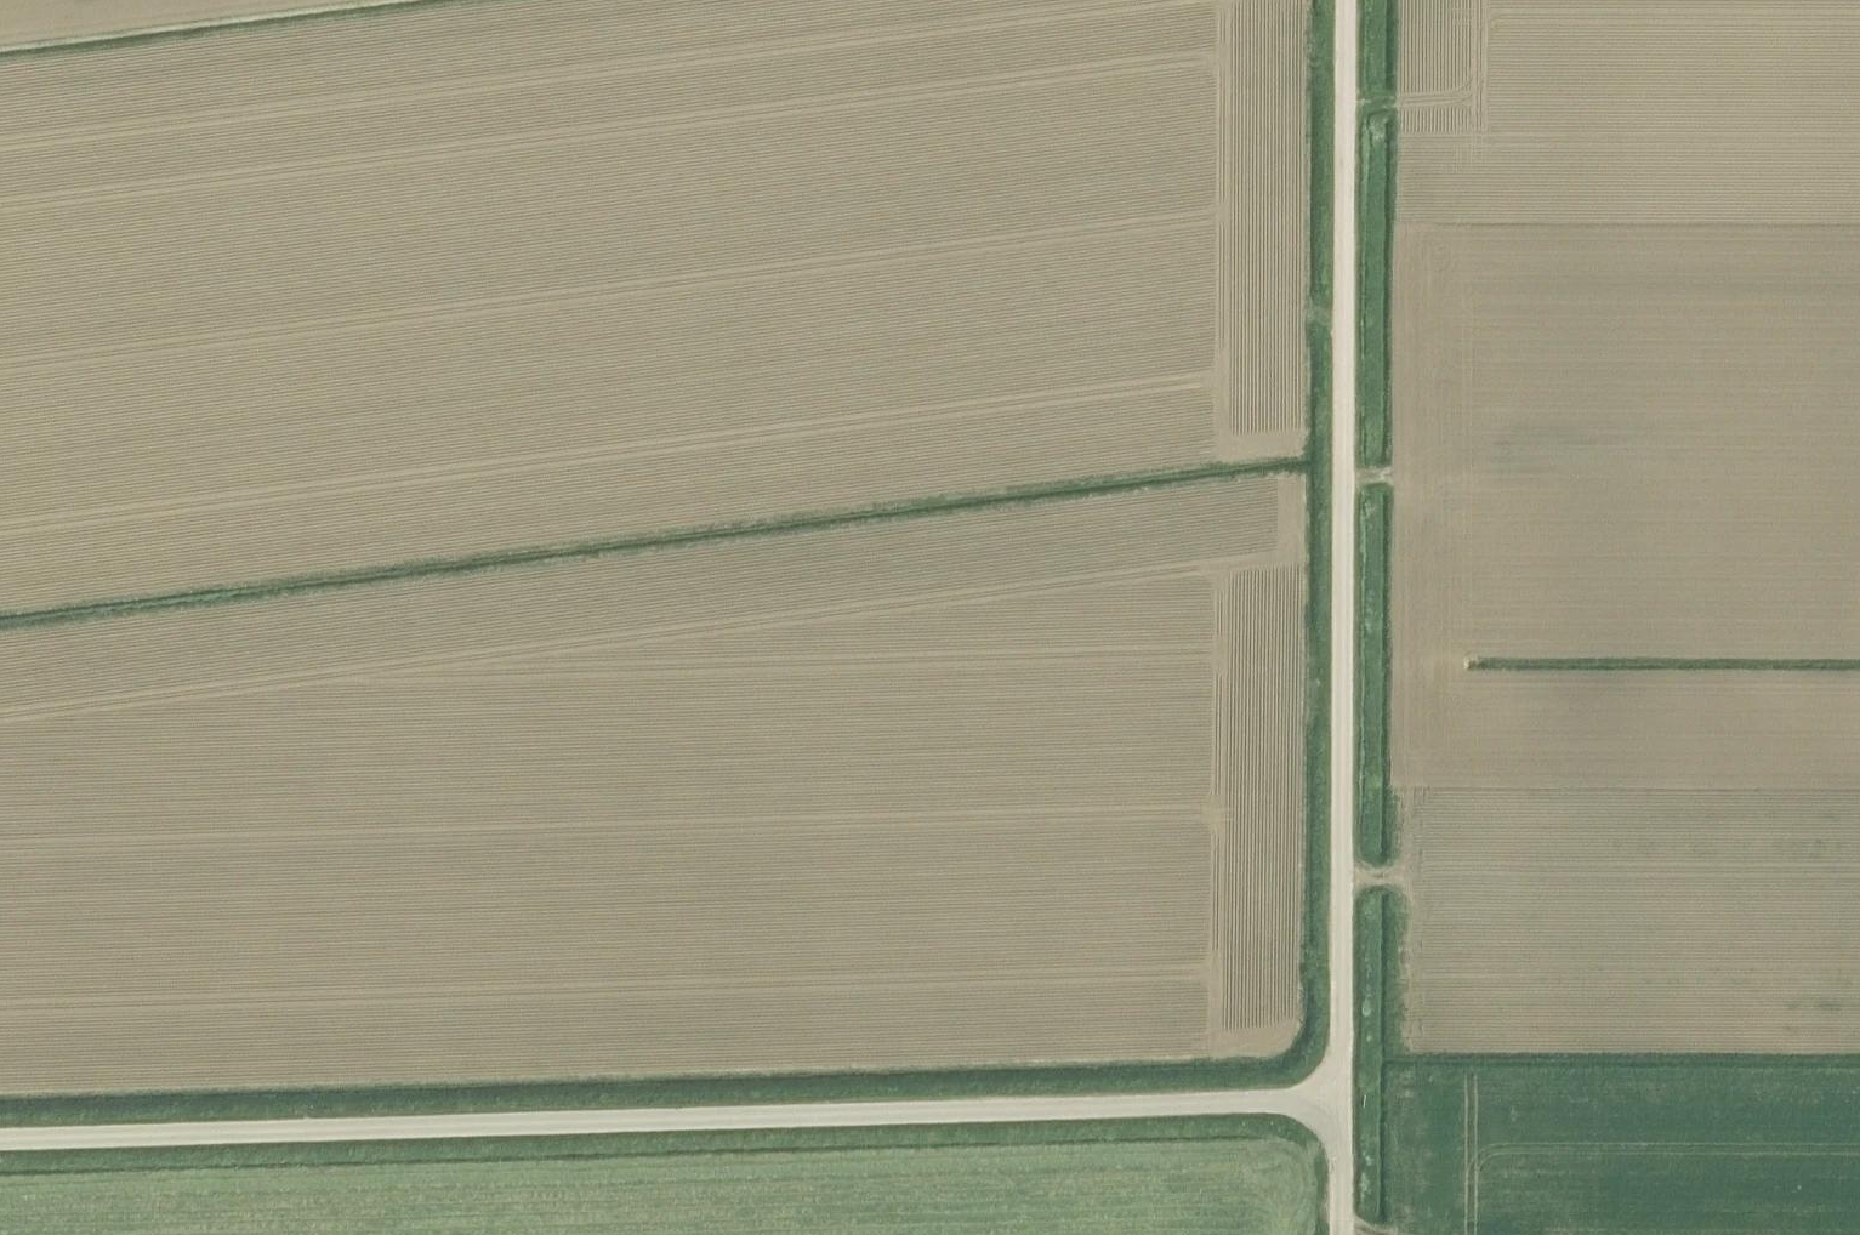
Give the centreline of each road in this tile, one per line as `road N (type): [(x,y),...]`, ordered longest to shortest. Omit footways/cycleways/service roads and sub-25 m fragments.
road 1 (unclassified): [(0,1139),(1342,1097)]
road 2 (unclassified): [(1342,1097),(1346,0)]
road 3 (unclassified): [(1341,1234),(1342,1097)]

